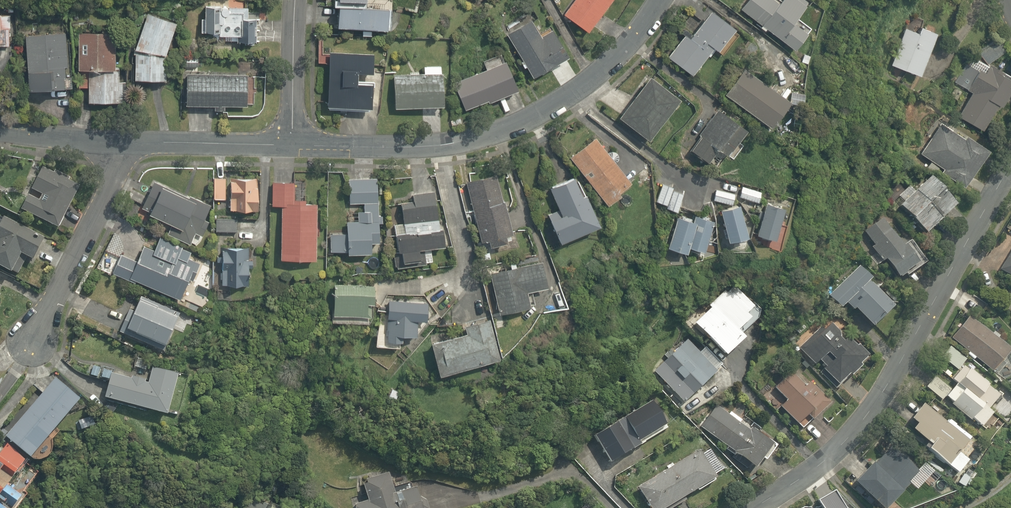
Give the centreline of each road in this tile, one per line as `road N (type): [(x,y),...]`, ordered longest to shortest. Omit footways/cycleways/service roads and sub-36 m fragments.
road 1 (residential): [(757,507),(817,467),(875,409),(1010,174)]
road 2 (residential): [(294,145),(444,145),(523,126),(583,90),(627,48),(661,0)]
road 3 (residential): [(28,359),(133,144)]
road 4 (residential): [(133,144),(294,145)]
road 5 (residential): [(299,0),(294,145)]
road 6 (residential): [(0,129),(133,144)]

